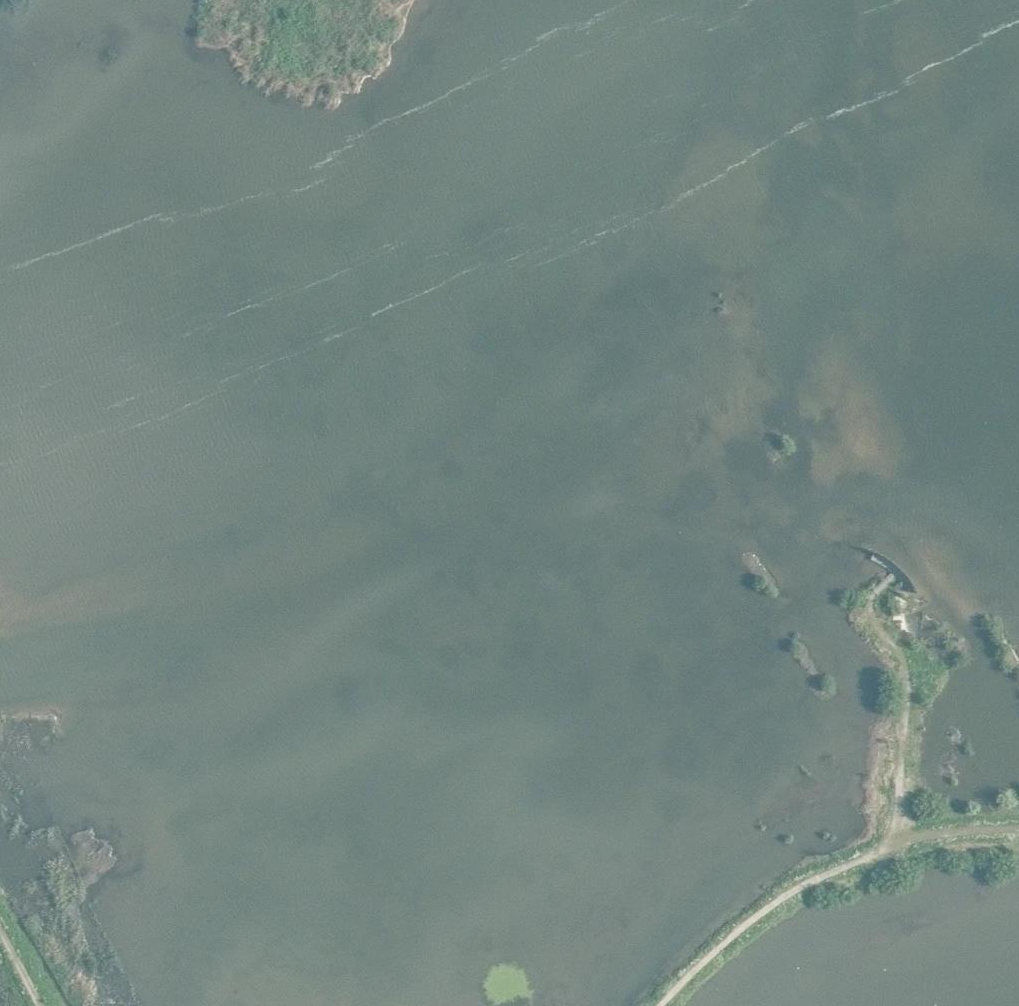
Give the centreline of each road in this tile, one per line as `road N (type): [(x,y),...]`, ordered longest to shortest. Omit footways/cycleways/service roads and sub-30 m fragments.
road 1 (track): [(608,1005),(738,888),(782,859),(871,820),(1018,805)]

